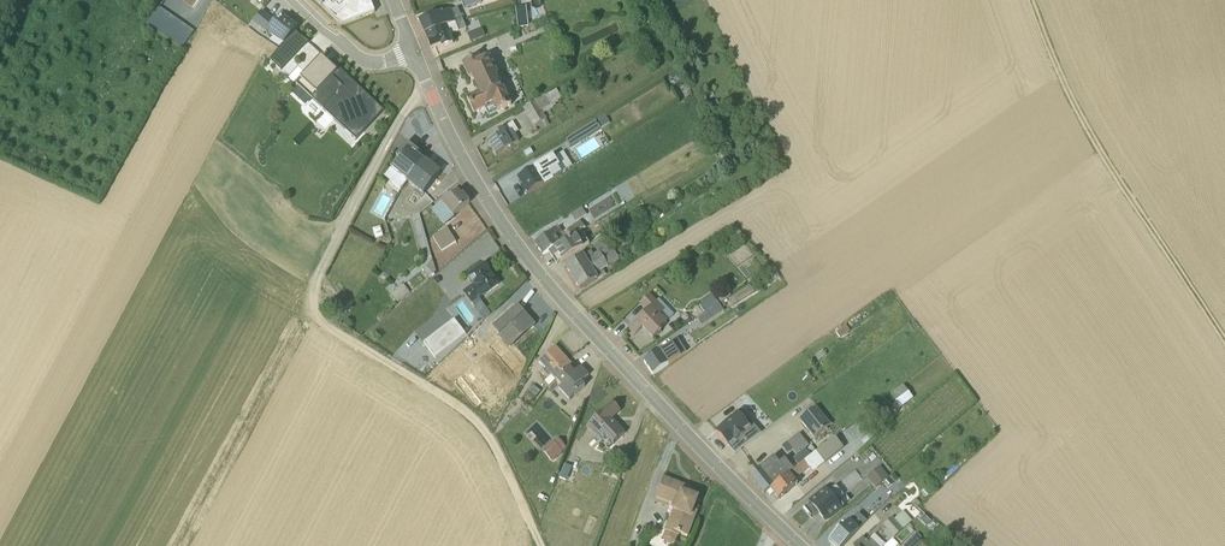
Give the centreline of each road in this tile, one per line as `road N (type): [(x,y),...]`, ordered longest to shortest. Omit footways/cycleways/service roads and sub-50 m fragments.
road 1 (residential): [(416,59),(451,146),(541,281),(795,545)]
road 2 (track): [(541,545),(475,424),(307,310),(390,138),(429,91)]
road 3 (track): [(1030,0),(1085,130),(1224,353)]
road 4 (residential): [(416,59),(372,68),(356,61),(294,0)]

